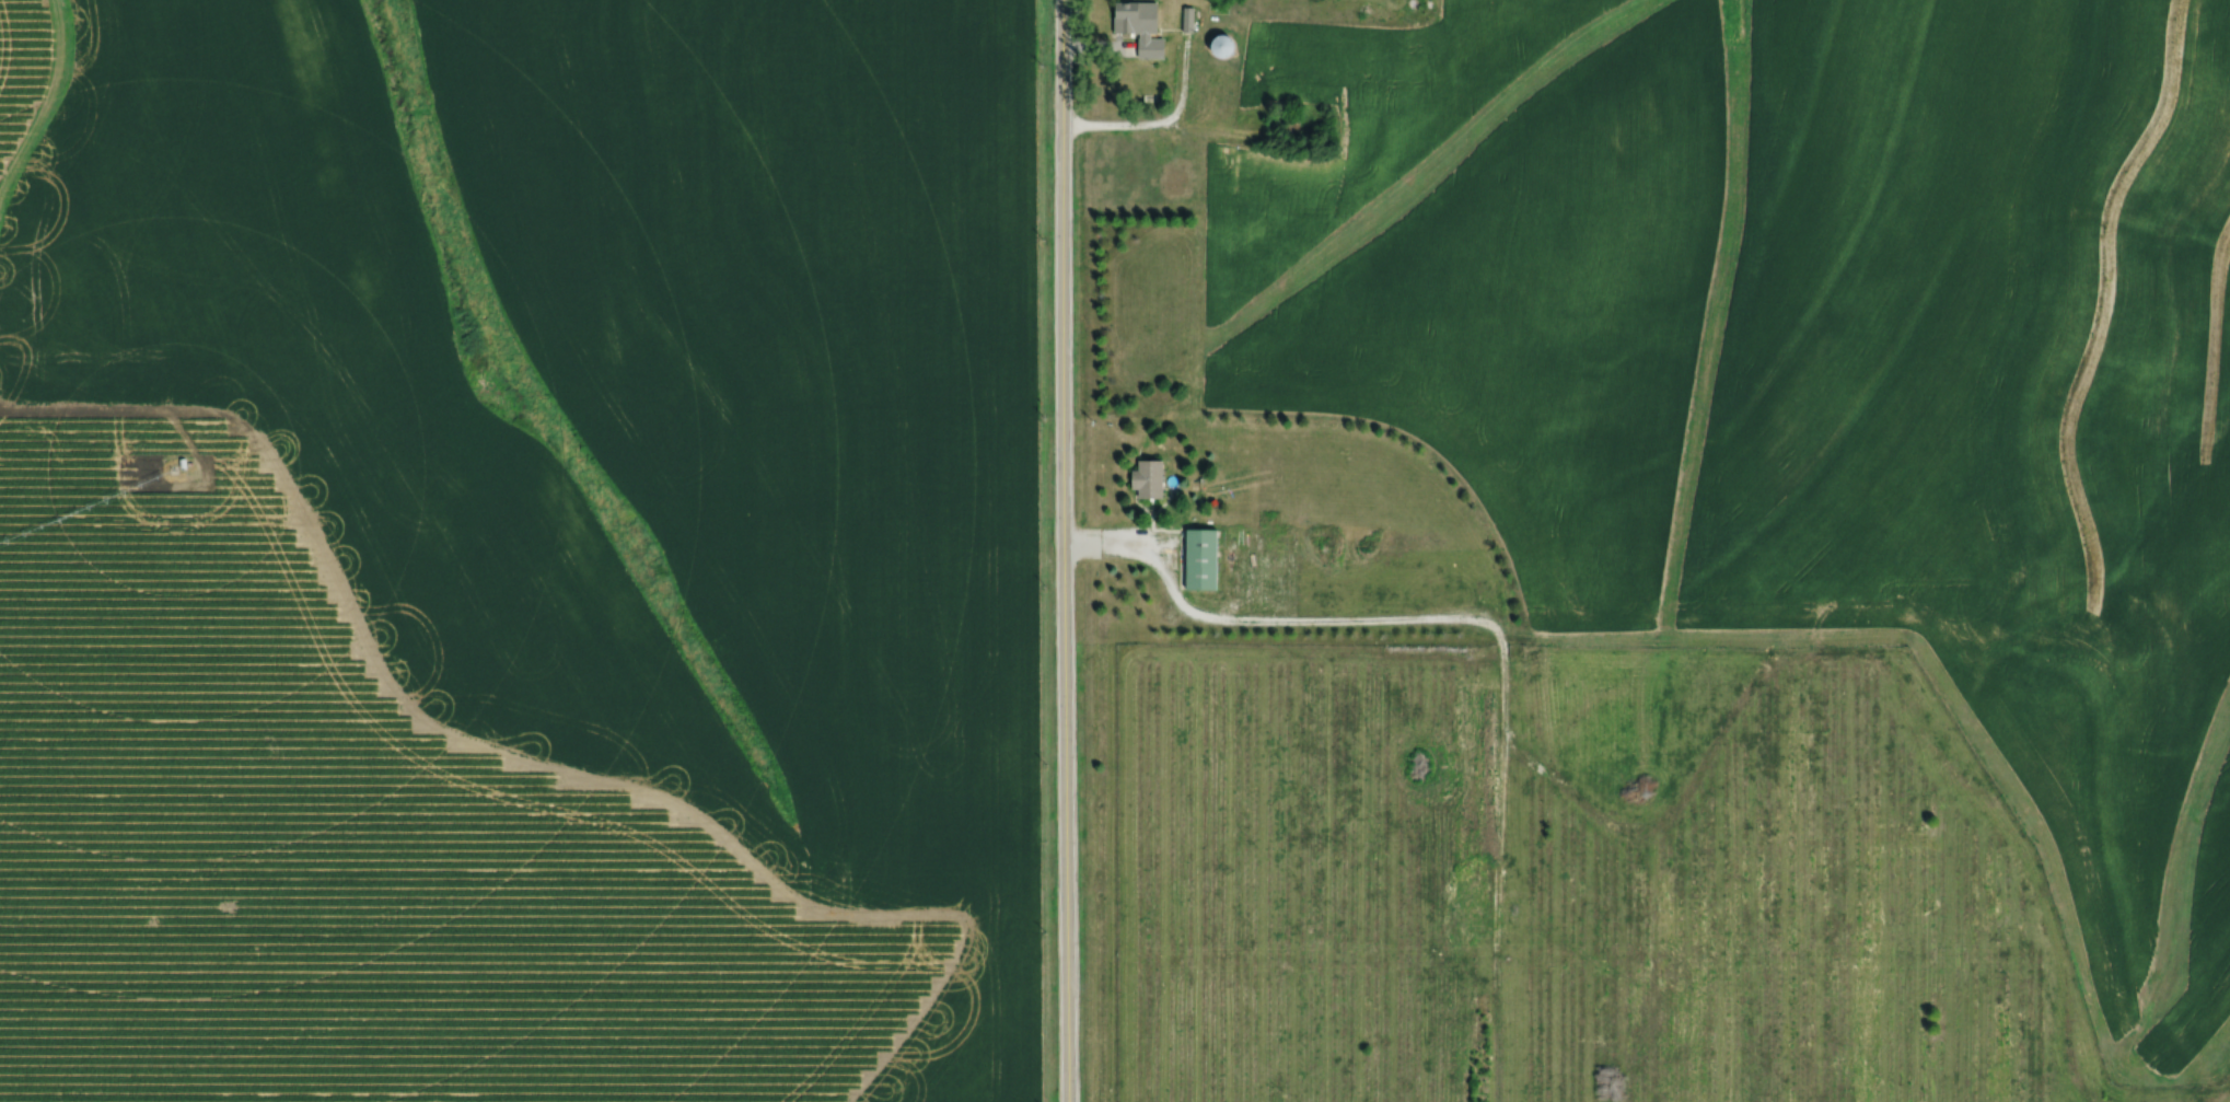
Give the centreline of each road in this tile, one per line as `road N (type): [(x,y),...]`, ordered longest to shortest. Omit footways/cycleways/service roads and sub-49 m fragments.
road 1 (tertiary): [(1068,1101),(1062,0)]

